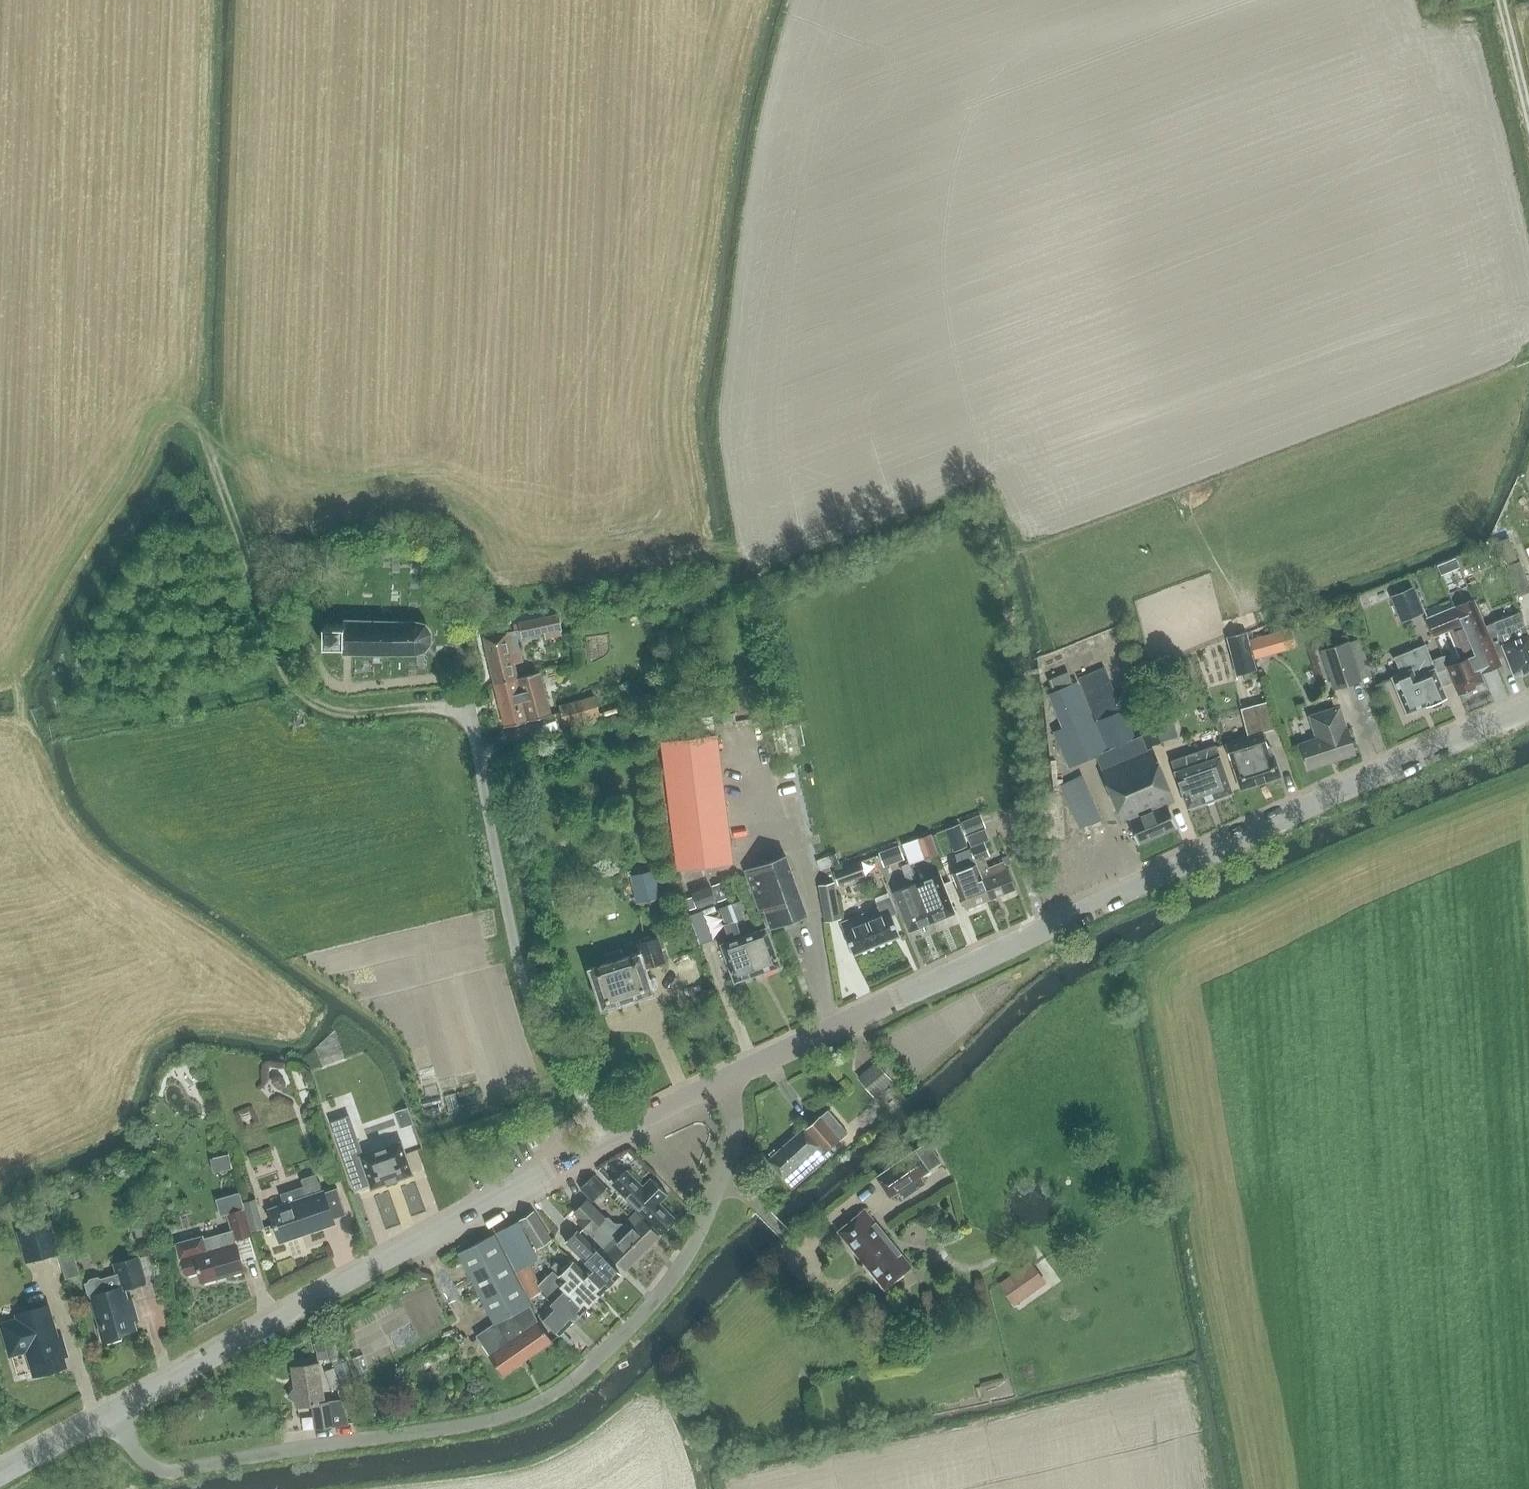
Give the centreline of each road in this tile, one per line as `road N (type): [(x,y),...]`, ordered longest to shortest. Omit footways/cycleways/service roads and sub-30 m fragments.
road 1 (tertiary): [(726,1079),(1400,759),(1528,709)]
road 2 (residential): [(108,1414),(147,1463),(180,1471),(462,1426),(534,1405),(589,1366),(684,1259),(735,1134),(726,1079)]
road 3 (tertiary): [(108,1414),(608,1136)]
road 4 (residential): [(608,1136),(530,1004),(476,738),(469,719),(443,708)]
road 5 (track): [(443,708),(332,710),(298,684),(223,490),(185,417)]
road 6 (tertiary): [(608,1136),(726,1079)]
road 7 (tertiary): [(0,1474),(108,1414)]

